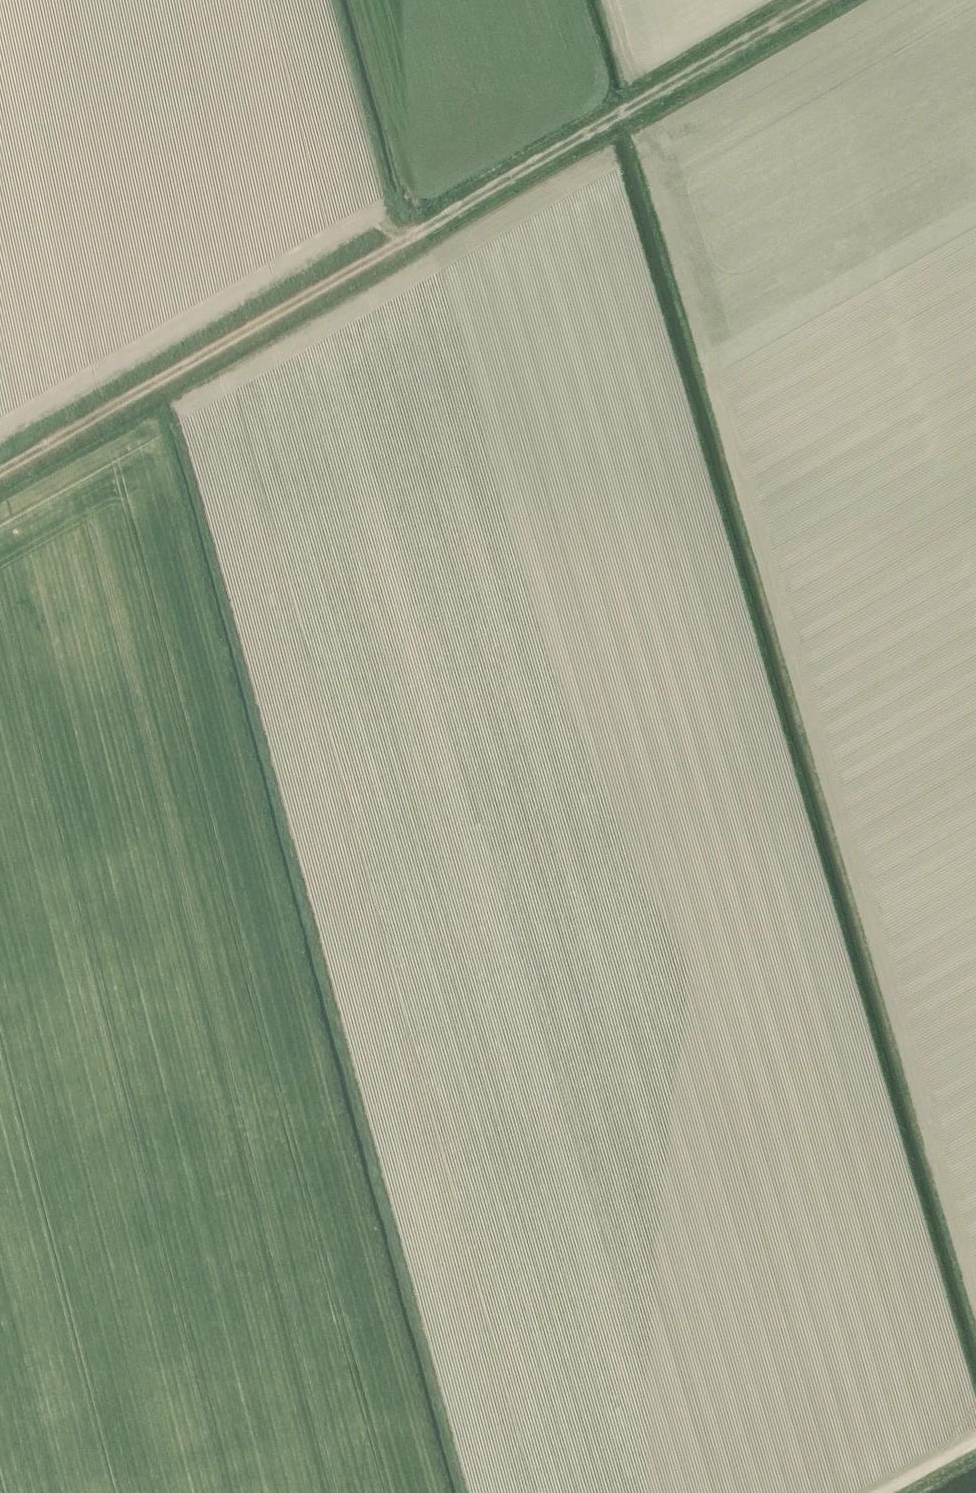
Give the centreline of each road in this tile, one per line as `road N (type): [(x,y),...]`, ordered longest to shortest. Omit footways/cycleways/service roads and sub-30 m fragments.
road 1 (track): [(827,0),(0,471)]

